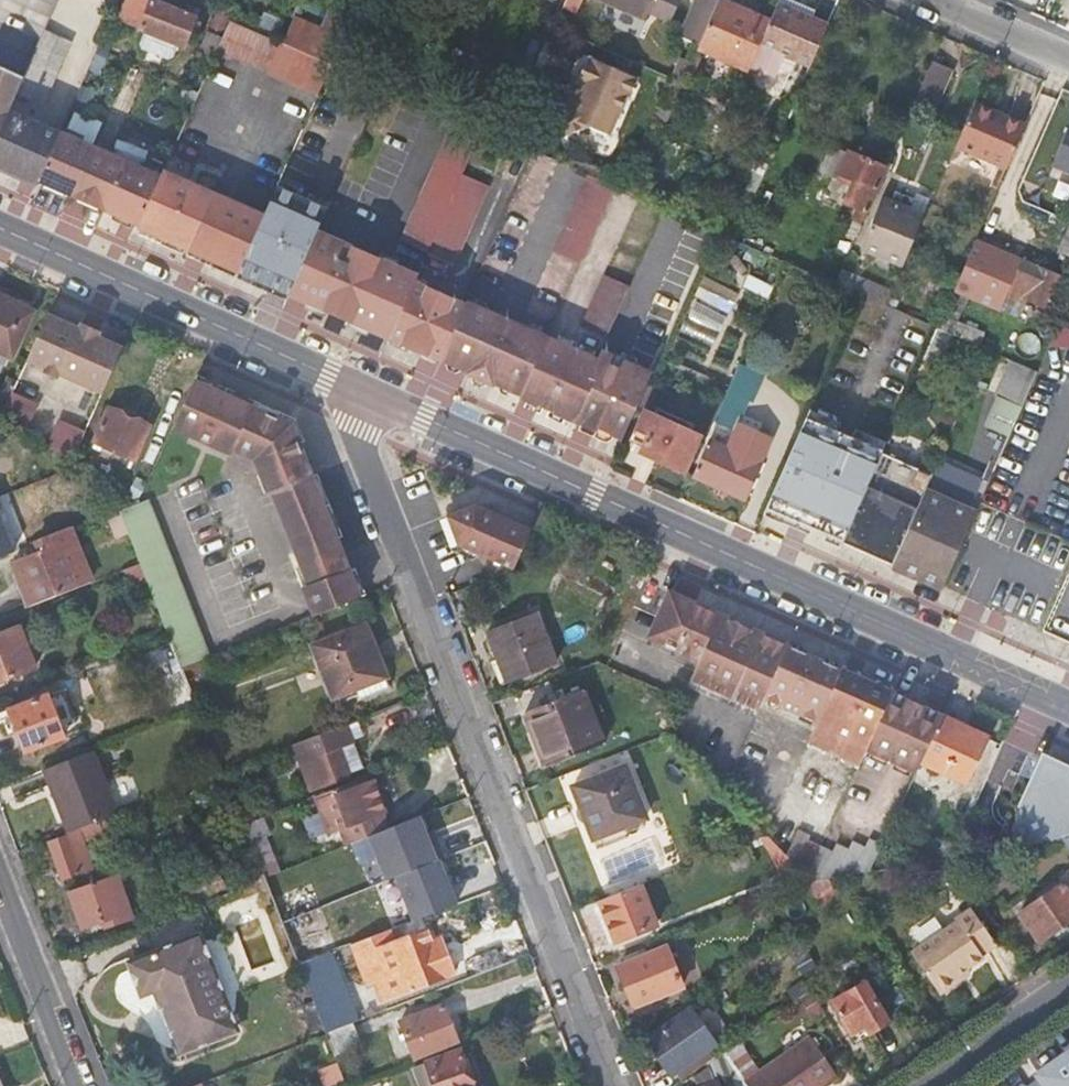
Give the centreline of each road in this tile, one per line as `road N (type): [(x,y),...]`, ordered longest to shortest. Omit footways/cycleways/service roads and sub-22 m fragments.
road 1 (tertiary): [(366,392),(1068,707)]
road 2 (residential): [(366,392),(365,454),(612,1085)]
road 3 (tertiary): [(0,229),(366,392)]
road 4 (residential): [(0,884),(79,1085)]
road 5 (residential): [(926,1085),(1068,985)]
road 6 (residential): [(930,0),(1068,61)]

